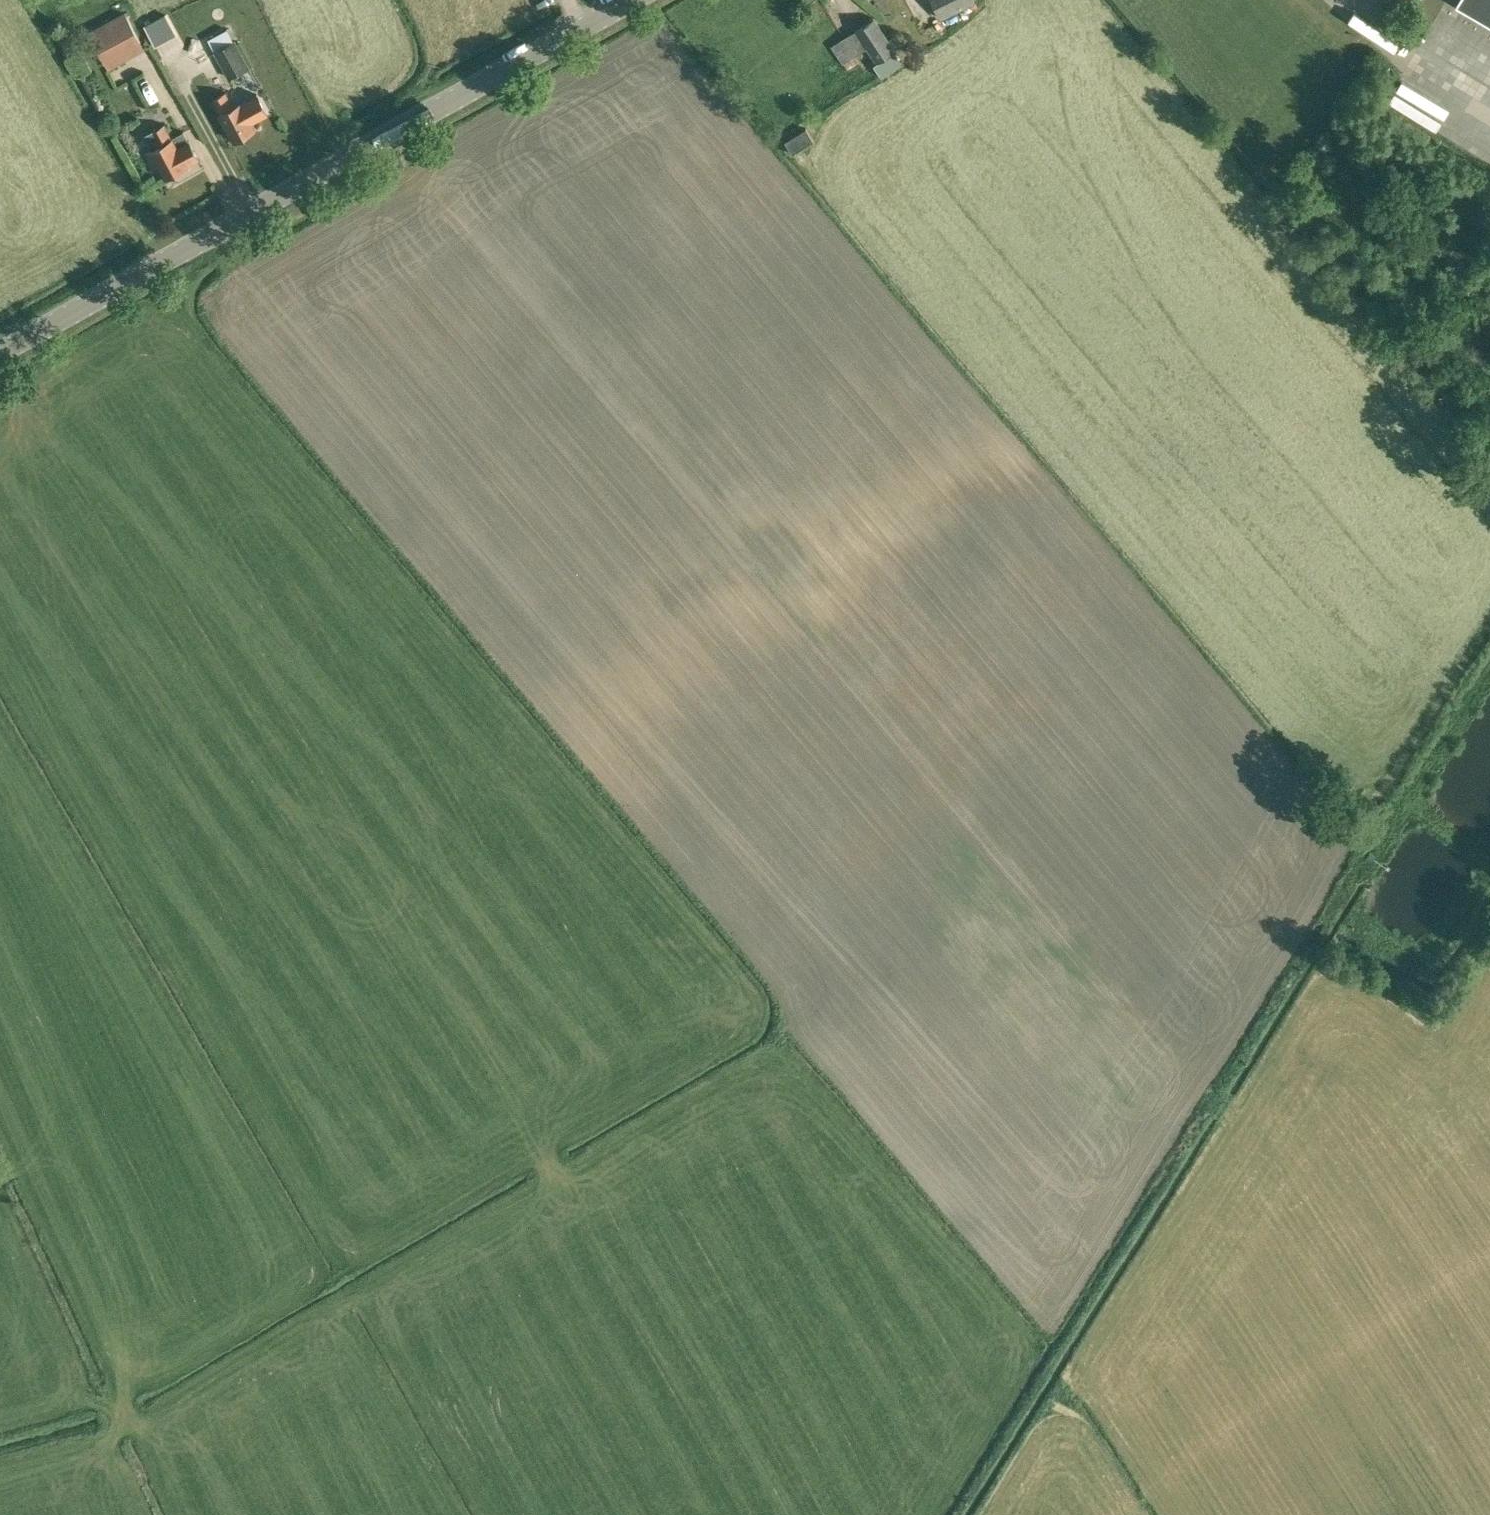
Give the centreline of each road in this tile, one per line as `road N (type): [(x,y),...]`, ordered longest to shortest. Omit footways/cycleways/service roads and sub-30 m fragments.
road 1 (unclassified): [(0,352),(626,0)]

